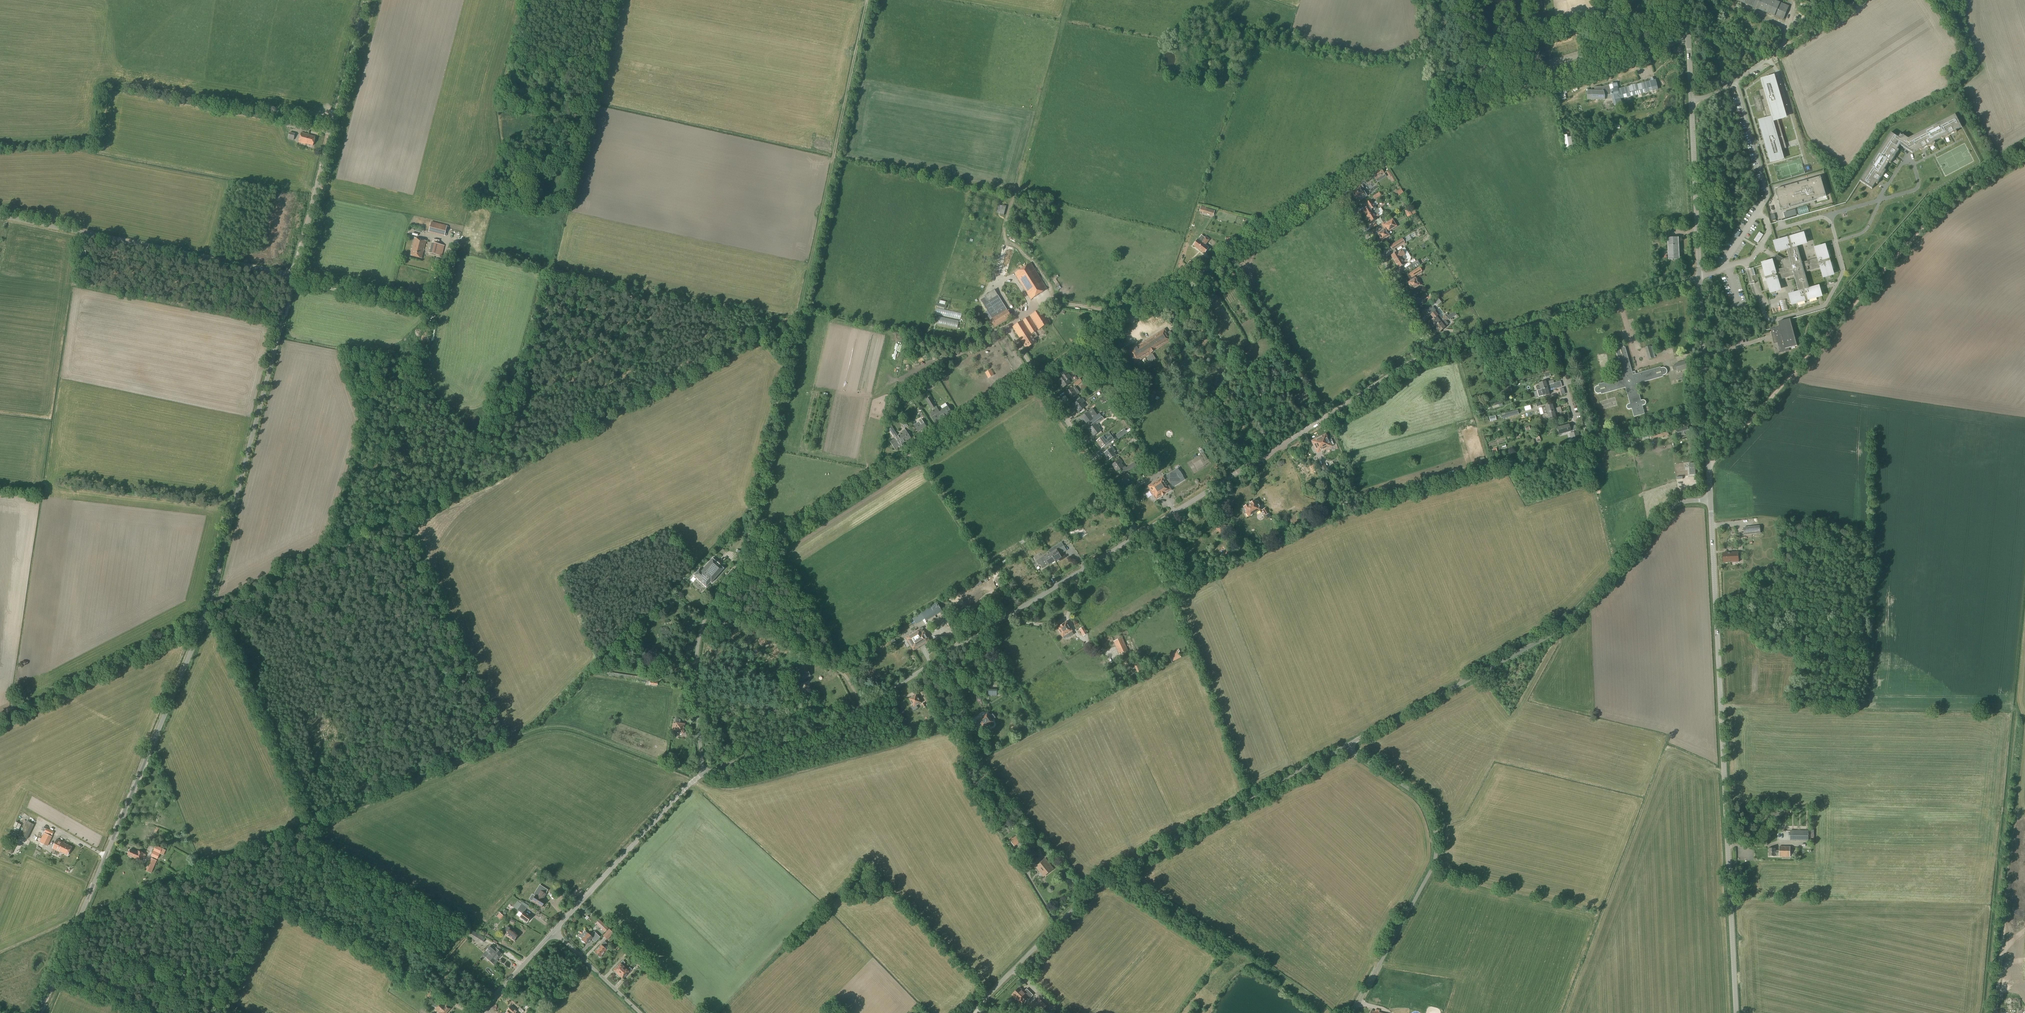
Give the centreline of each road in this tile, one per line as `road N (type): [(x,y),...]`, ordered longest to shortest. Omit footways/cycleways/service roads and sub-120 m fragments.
road 1 (track): [(745,559),(796,323),(448,246),(431,311),(295,280)]
road 2 (unclassified): [(40,1012),(204,623),(295,280)]
road 3 (track): [(791,321),(204,623)]
road 4 (unclassified): [(705,773),(697,652),(711,602),(735,566),(1038,375)]
road 5 (tertiary): [(1737,1012),(1710,500)]
road 6 (unclassified): [(705,773),(839,722),(1134,535)]
road 7 (unclassified): [(972,1012),(1116,870),(1344,746)]
road 8 (unclassified): [(1344,746),(1549,639),(1670,509),(1710,500)]
road 9 (track): [(2024,156),(1930,221),(1709,463)]
road 10 (unclassified): [(1336,186),(1463,108),(1688,40)]
road 11 (unclassified): [(1038,375),(1336,186)]
road 12 (unclassified): [(1134,535),(1436,353)]
road 13 (track): [(867,0),(796,323)]
road 14 (unclassified): [(1353,1012),(1432,868),(1435,842),(1417,798),(1344,746)]
road 15 (unclassified): [(0,217),(295,280)]
road 16 (unclassified): [(295,280),(367,0)]
road 17 (tertiary): [(1710,500),(1699,278)]
road 18 (unclassified): [(554,931),(705,773)]
road 19 (track): [(1131,316),(1059,305),(1004,231),(1017,183)]
road 20 (unclassified): [(1436,353),(1336,186)]
road 21 (unclassified): [(1134,535),(1038,375)]
road 22 (tertiary): [(1699,278),(1691,99)]
road 23 (track): [(1996,1012),(2005,839)]
road 24 (unclassified): [(1547,321),(1699,278)]
road 25 (track): [(2011,710),(1868,707),(1870,695)]
road 26 (track): [(1868,707),(1721,707)]

